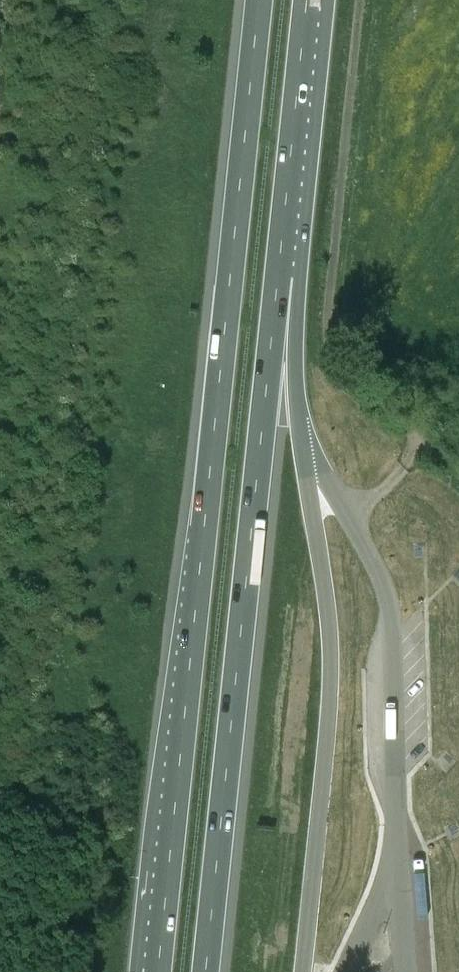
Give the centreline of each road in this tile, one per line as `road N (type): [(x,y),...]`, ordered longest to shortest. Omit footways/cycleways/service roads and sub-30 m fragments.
road 1 (motorway): [(258,0),(157,971)]
road 2 (motorway): [(206,971),(277,278)]
road 3 (track): [(327,328),(361,0)]
road 4 (motorway): [(277,278),(306,0)]
road 5 (track): [(327,328),(340,368),(416,445),(350,524)]
road 6 (motorway): [(305,455),(297,329),(277,278)]

